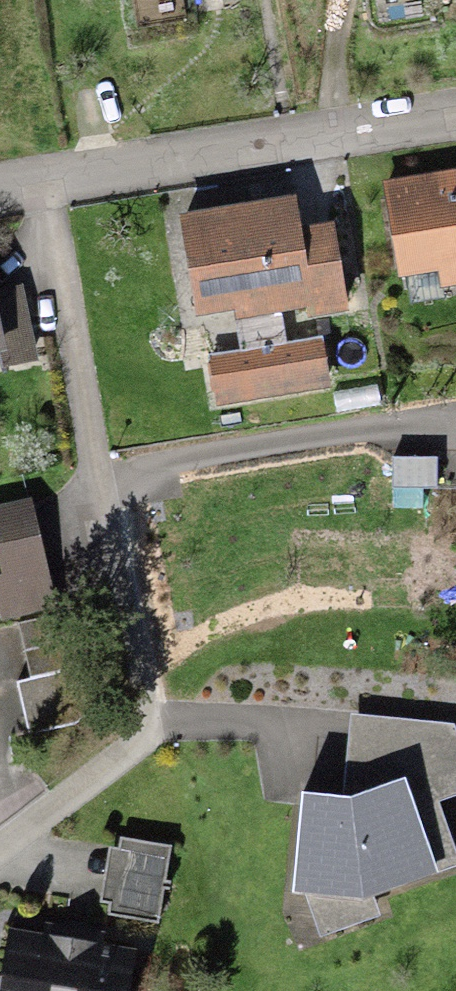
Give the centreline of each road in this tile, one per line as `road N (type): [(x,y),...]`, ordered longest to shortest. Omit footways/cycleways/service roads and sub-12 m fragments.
road 1 (residential): [(0,853),(155,729),(38,191)]
road 2 (residential): [(455,114),(38,191)]

